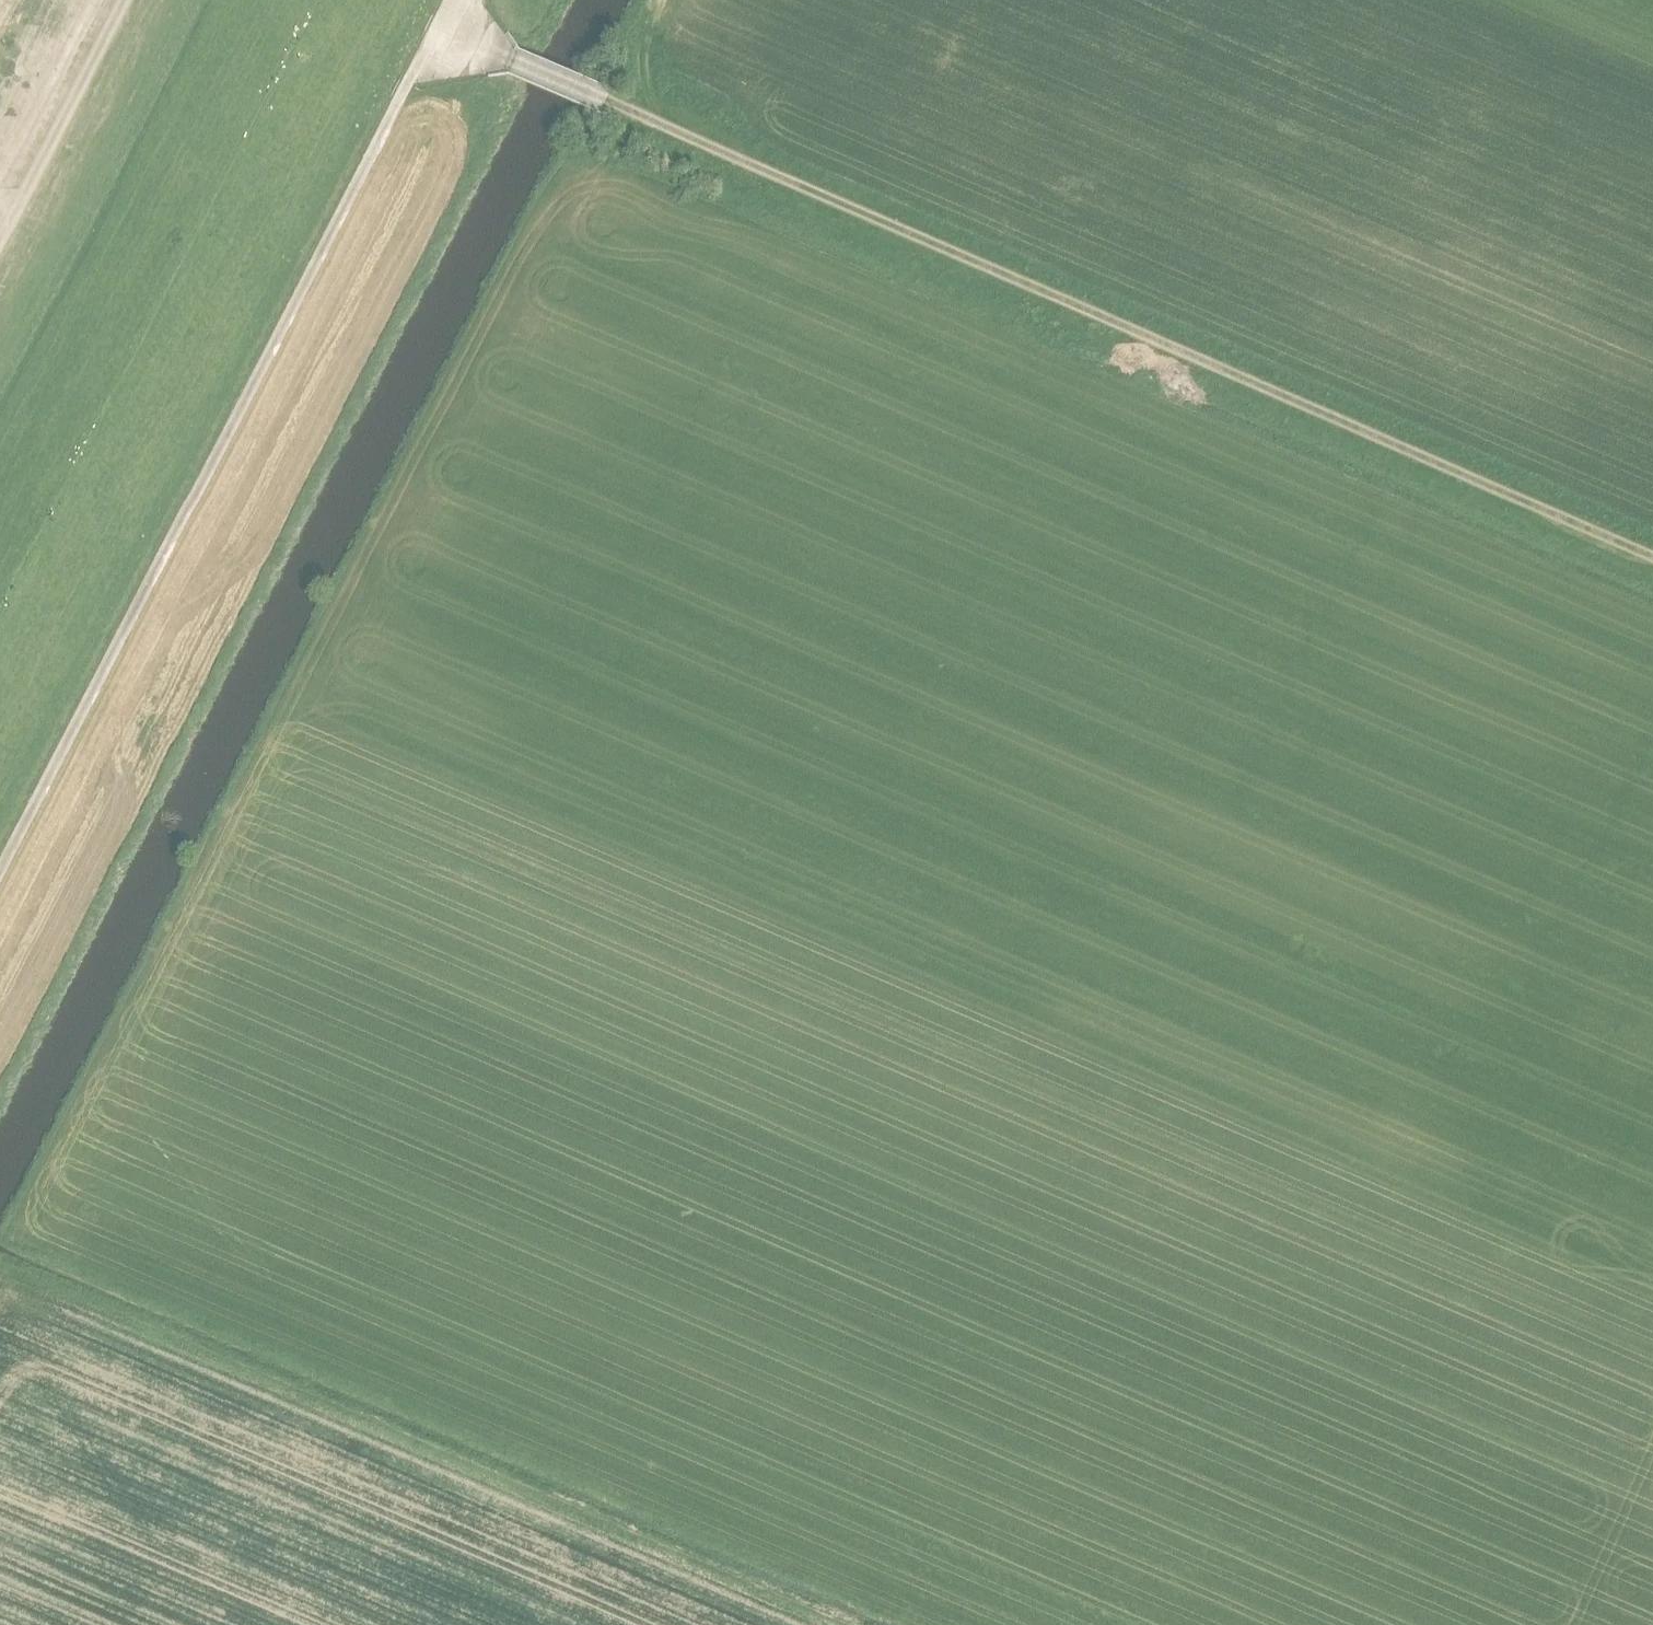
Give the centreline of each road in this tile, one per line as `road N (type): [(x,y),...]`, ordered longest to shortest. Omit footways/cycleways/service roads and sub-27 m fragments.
road 1 (track): [(449,33),(1652,558)]
road 2 (track): [(466,0),(405,86),(0,870)]
road 3 (track): [(0,242),(125,0)]

